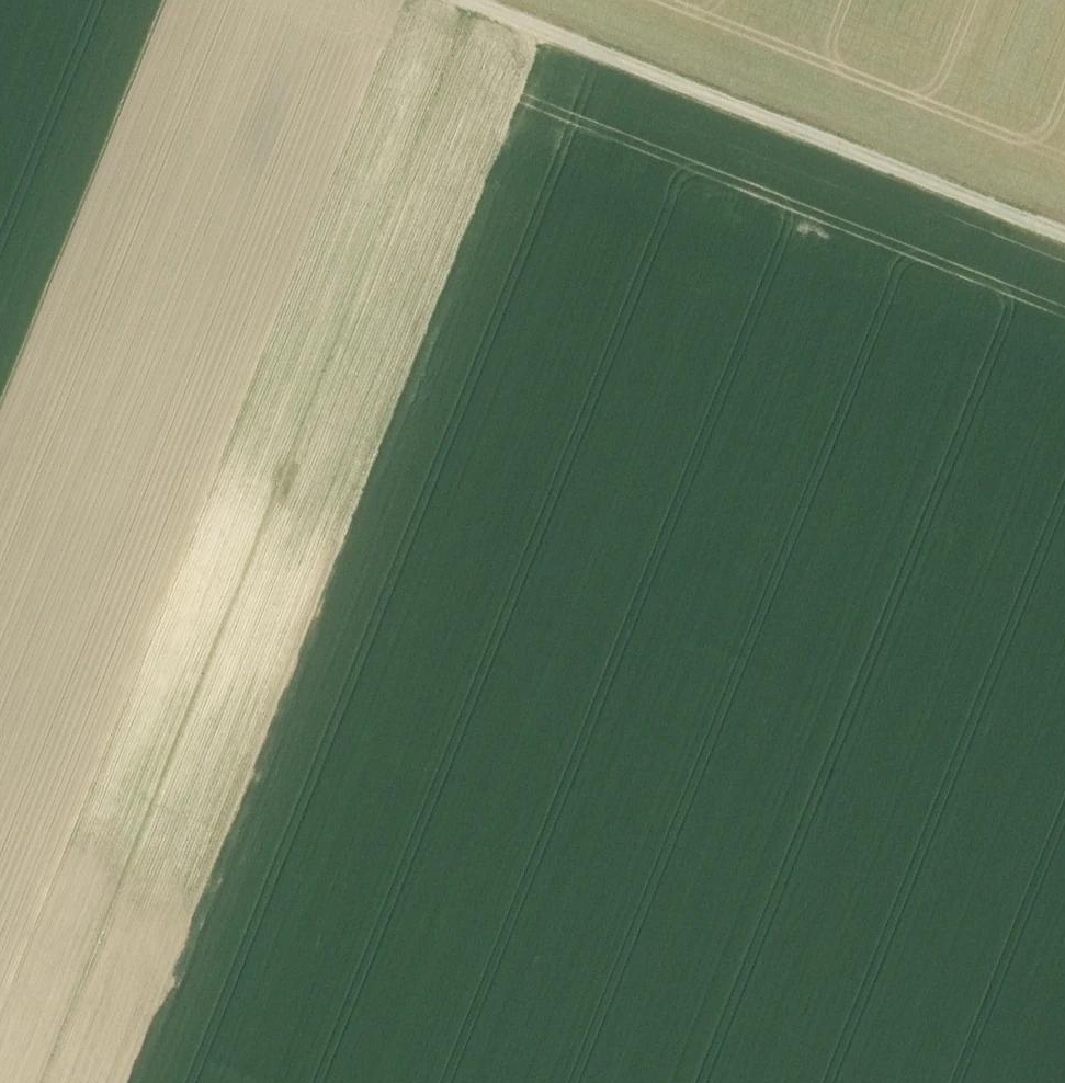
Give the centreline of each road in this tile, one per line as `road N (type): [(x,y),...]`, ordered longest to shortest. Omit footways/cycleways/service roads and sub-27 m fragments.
road 1 (track): [(470,0),(1064,233)]

